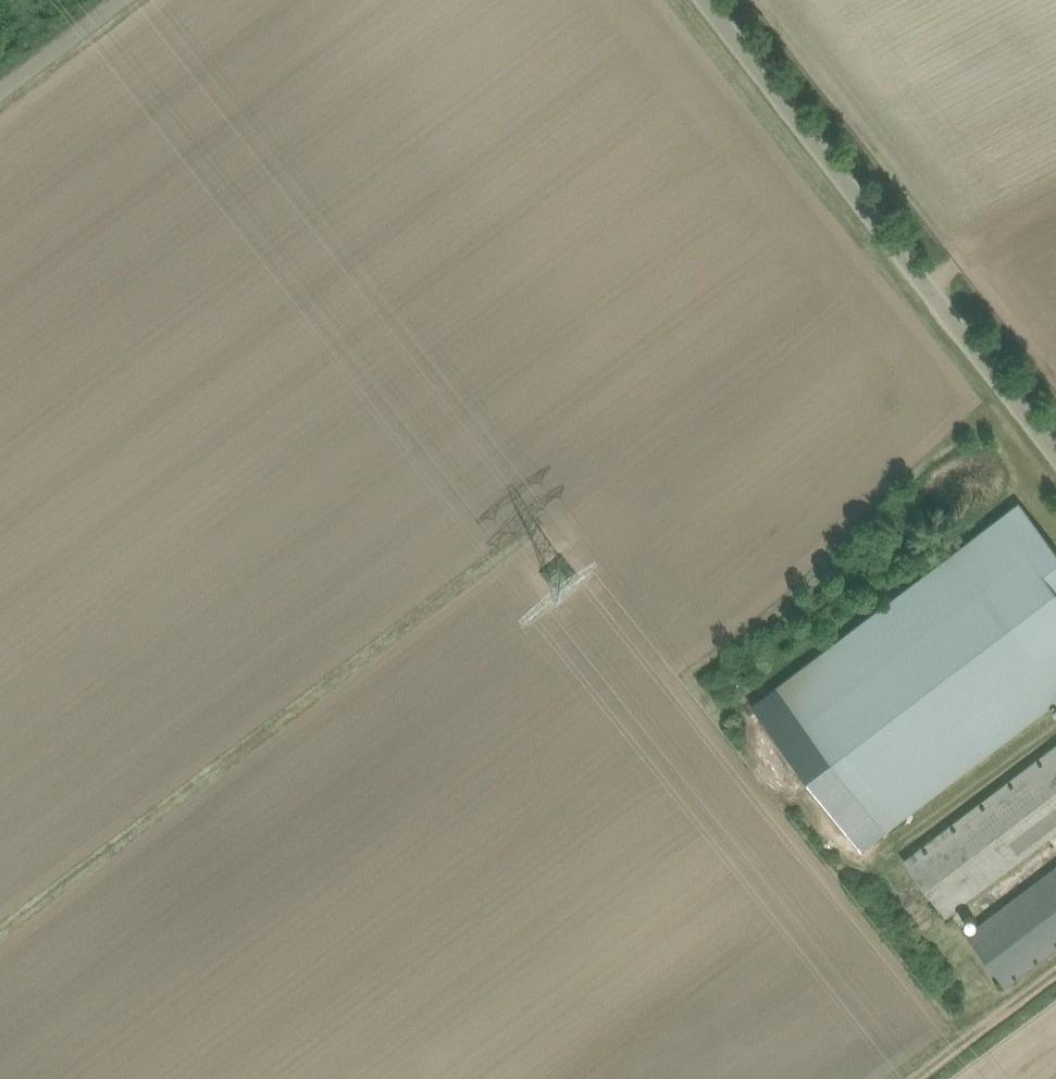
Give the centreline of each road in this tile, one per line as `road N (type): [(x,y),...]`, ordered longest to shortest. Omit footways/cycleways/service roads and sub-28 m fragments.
road 1 (unclassified): [(1055,452),(709,0)]
road 2 (track): [(1055,973),(915,1078)]
road 3 (unclassified): [(0,92),(123,0)]

